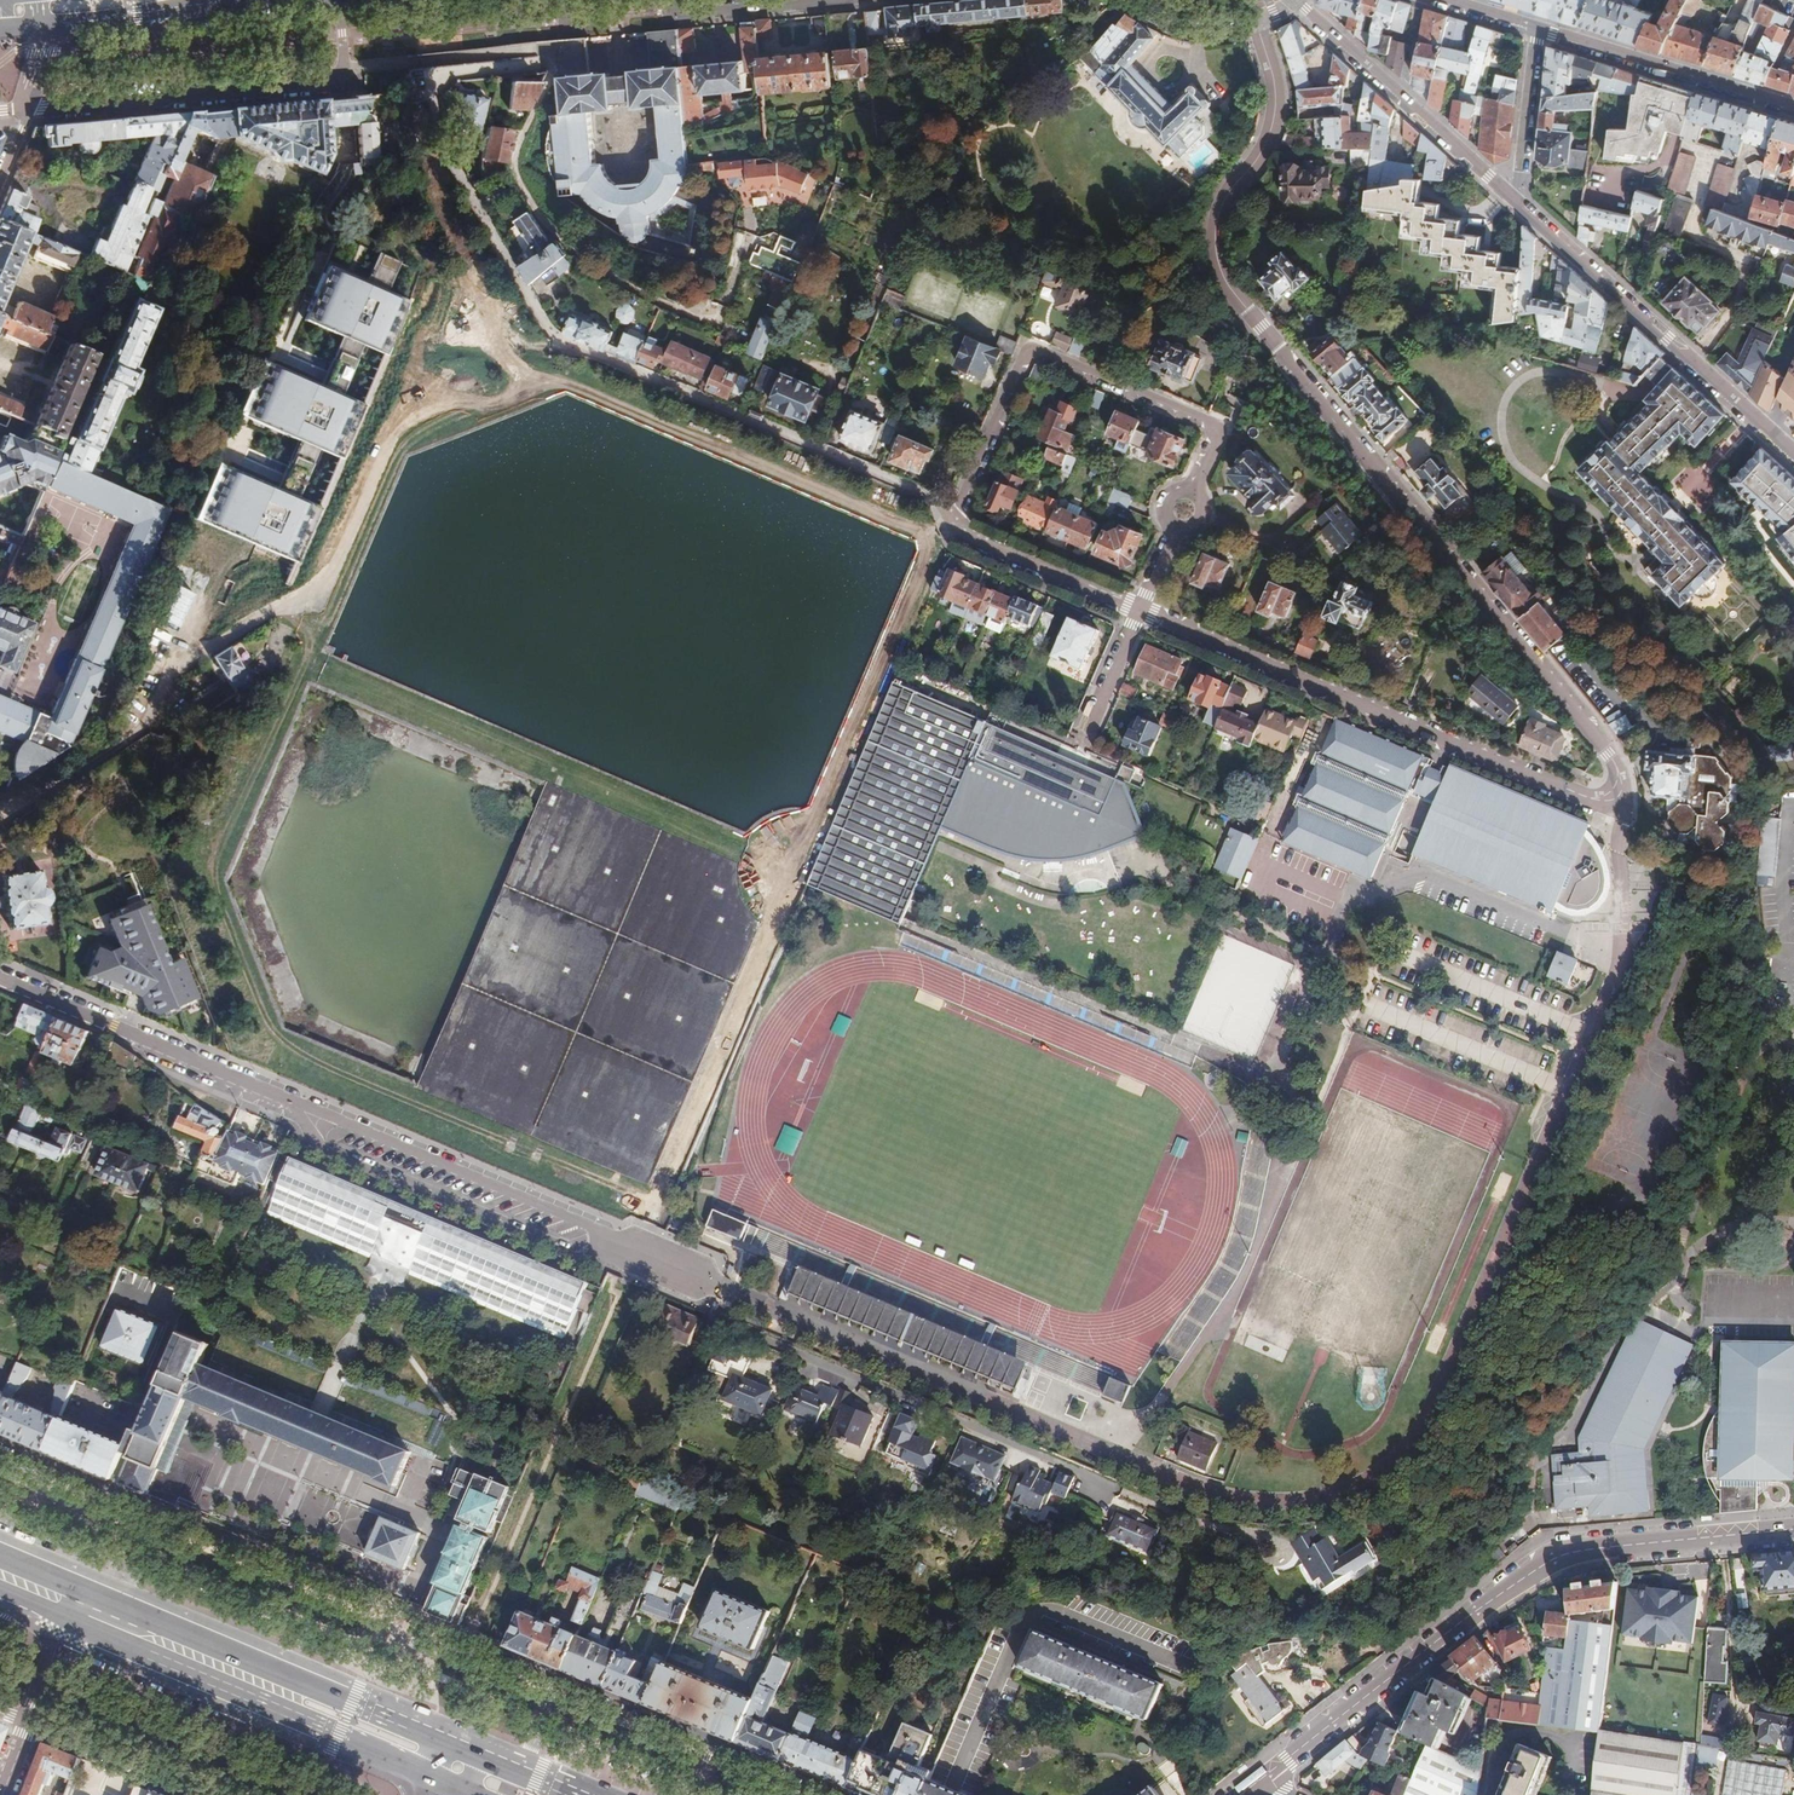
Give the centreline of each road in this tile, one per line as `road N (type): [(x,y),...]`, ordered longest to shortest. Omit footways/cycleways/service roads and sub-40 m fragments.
road 1 (residential): [(1257,20),(1277,95),(1273,134),(1219,218),(1215,250),(1225,287),(1608,748),(1620,788),(1613,803),(1577,803),(1137,610)]
road 2 (residential): [(950,514),(941,495),(543,330),(439,151),(426,78),(552,66),(550,48),(346,69)]
road 3 (secondary): [(1793,1528),(1594,1548),(1539,1566),(1257,1783)]
road 4 (residential): [(1193,490),(1216,428),(1028,354),(950,514)]
road 5 (residential): [(449,1632),(846,1794)]
road 6 (primary): [(448,1744),(79,1588)]
road 7 (primary): [(67,1621),(431,1782)]
road 8 (unclassified): [(287,1100),(330,1155),(577,1264),(598,1257),(604,1242)]
road 9 (residential): [(1517,199),(1793,452)]
road 10 (unclassified): [(604,1242),(287,1100)]
road 11 (residential): [(346,69),(334,81),(26,112)]
road 12 (unclassified): [(287,1100),(0,978)]
road 13 (residential): [(1294,0),(1517,199)]
road 14 (residential): [(1793,109),(1537,31)]
road 15 (residential): [(950,514),(957,531),(1137,610)]
road 16 (residential): [(0,1439),(158,1507)]
road 17 (residential): [(1537,31),(1517,199)]
road 18 (residential): [(667,15),(828,0)]
road 19 (residential): [(1078,740),(1137,610)]
road 20 (primary): [(44,24),(133,17),(182,0)]
road 21 (residential): [(1130,0),(1189,26),(1257,20)]

